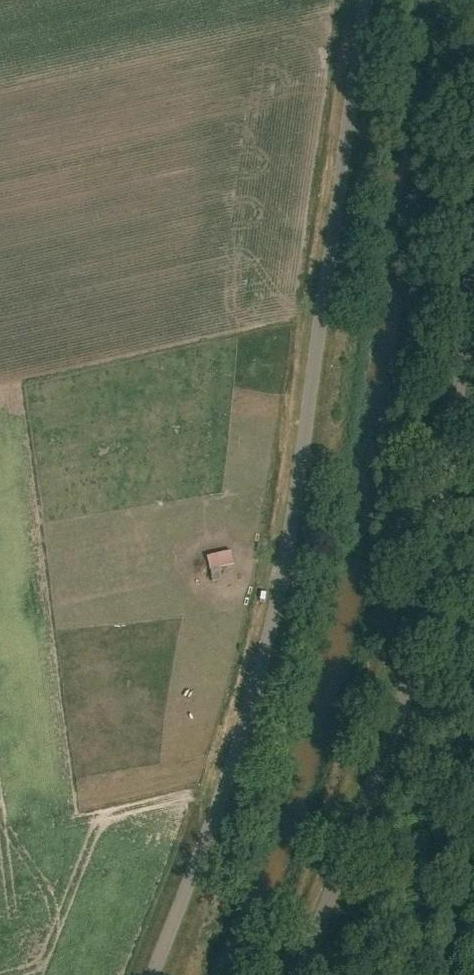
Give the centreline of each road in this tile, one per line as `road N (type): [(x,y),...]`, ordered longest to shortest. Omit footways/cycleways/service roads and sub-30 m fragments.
road 1 (unclassified): [(151,974),(230,767),(266,640),(365,0)]
road 2 (unclassified): [(299,974),(404,693),(435,552),(473,259)]

